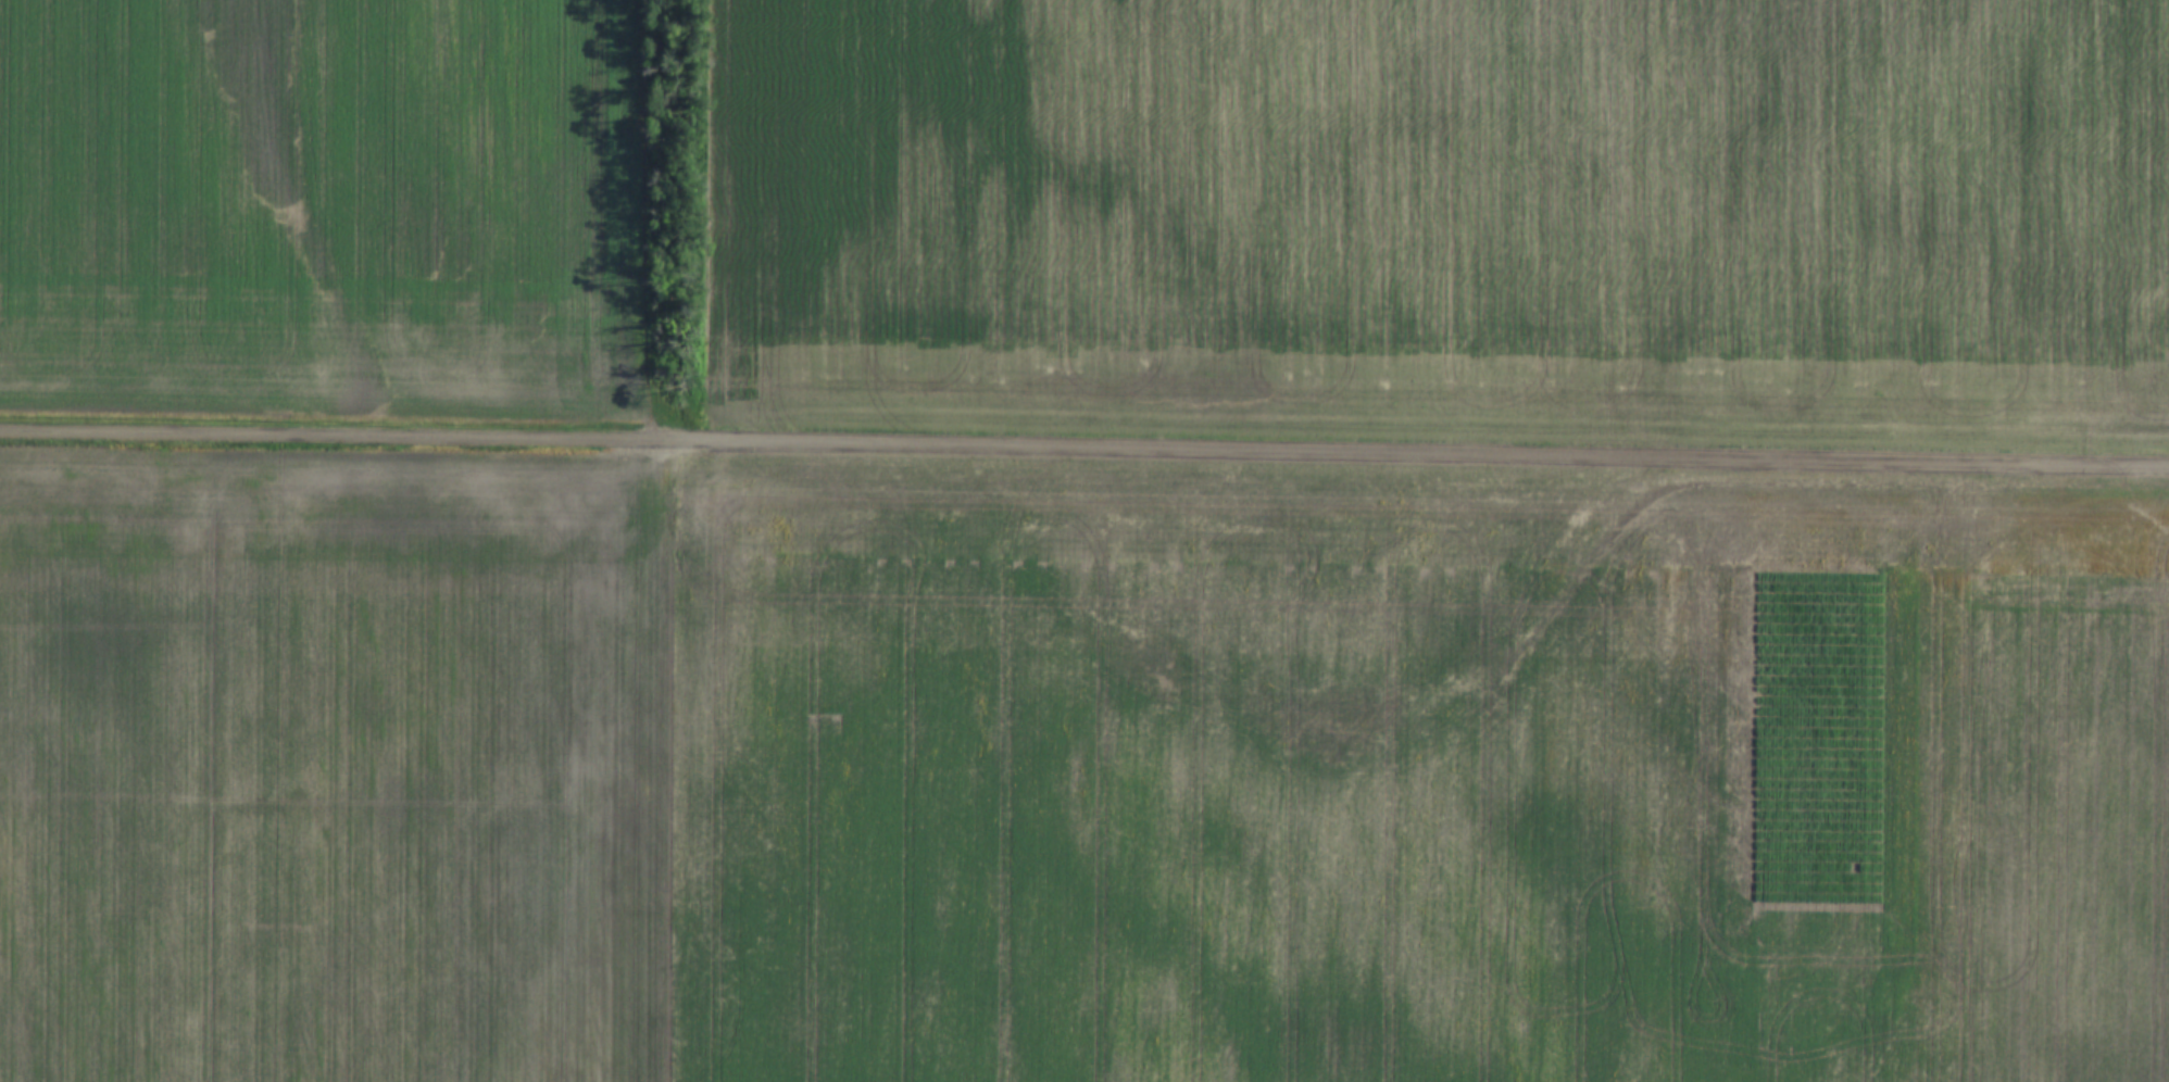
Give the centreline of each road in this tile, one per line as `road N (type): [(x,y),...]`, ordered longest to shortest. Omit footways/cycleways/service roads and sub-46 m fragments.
road 1 (track): [(2168,468),(0,435)]

